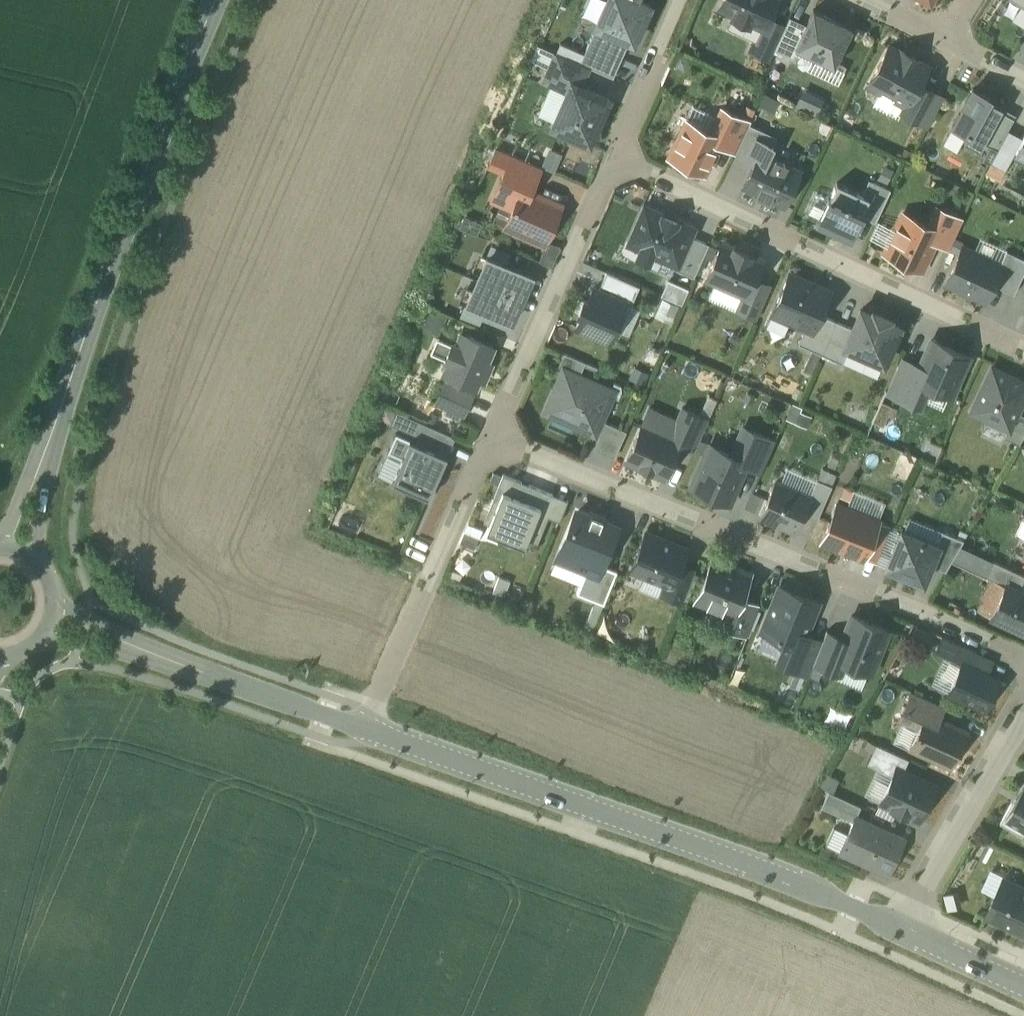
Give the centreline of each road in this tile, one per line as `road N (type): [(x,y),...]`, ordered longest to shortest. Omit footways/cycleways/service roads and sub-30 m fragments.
road 1 (secondary): [(217,0),(87,334),(20,553)]
road 2 (tertiary): [(362,730),(822,895),(902,932)]
road 3 (residential): [(491,439),(698,518),(822,577),(922,608),(1023,659)]
road 4 (residential): [(616,159),(1023,350)]
road 5 (tertiary): [(55,621),(362,730)]
road 6 (residential): [(362,730),(491,439)]
road 7 (residential): [(491,439),(579,228),(616,159)]
road 8 (residential): [(902,932),(1023,719)]
road 9 (residential): [(616,159),(681,0)]
road 10 (tertiary): [(902,932),(1023,988)]

